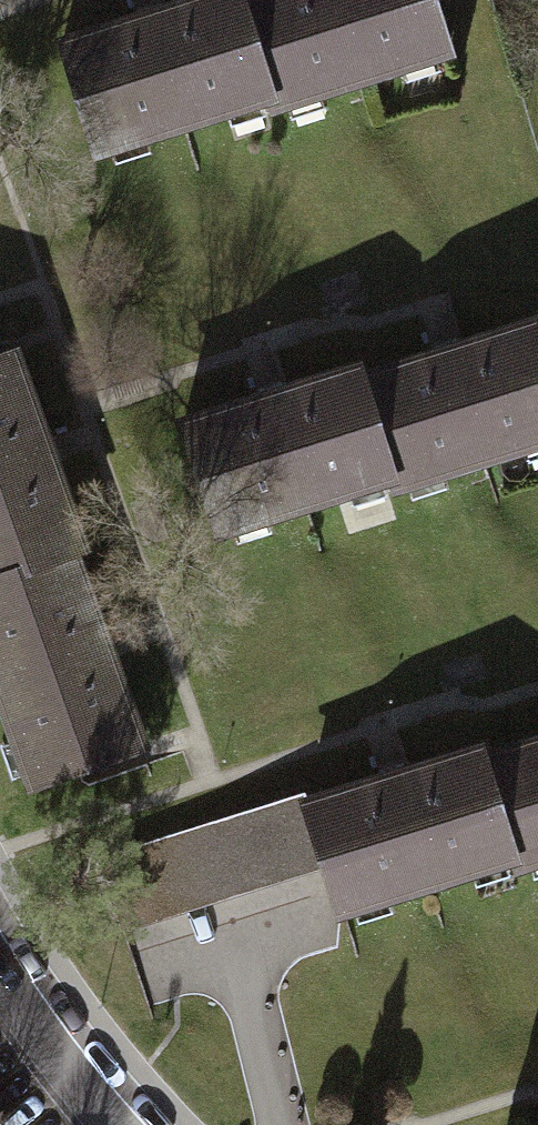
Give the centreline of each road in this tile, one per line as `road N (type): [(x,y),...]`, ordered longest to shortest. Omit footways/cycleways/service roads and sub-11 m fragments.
road 1 (residential): [(108,1124),(52,1059),(0,970)]

